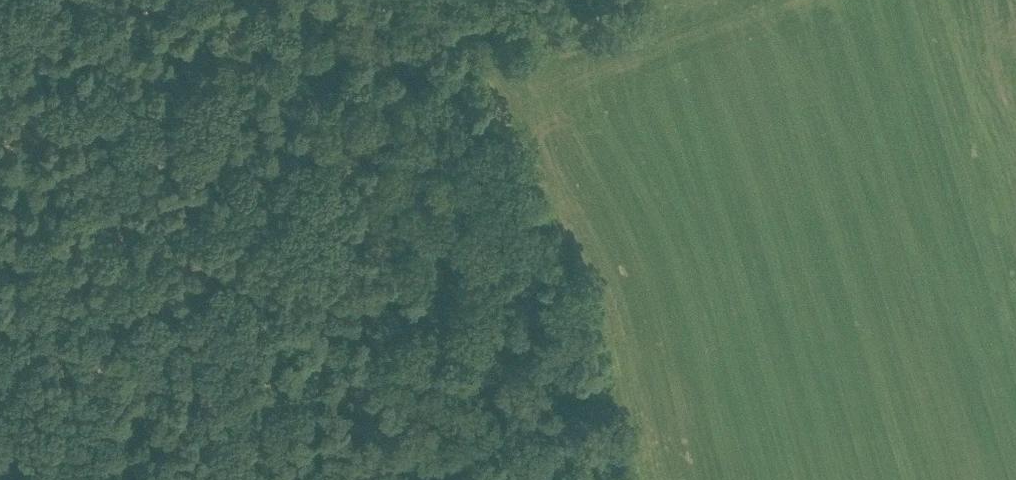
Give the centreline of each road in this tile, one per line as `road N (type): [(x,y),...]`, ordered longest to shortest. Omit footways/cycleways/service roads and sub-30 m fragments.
road 1 (track): [(0,145),(58,141),(163,111),(255,109)]
road 2 (track): [(661,0),(501,57)]

